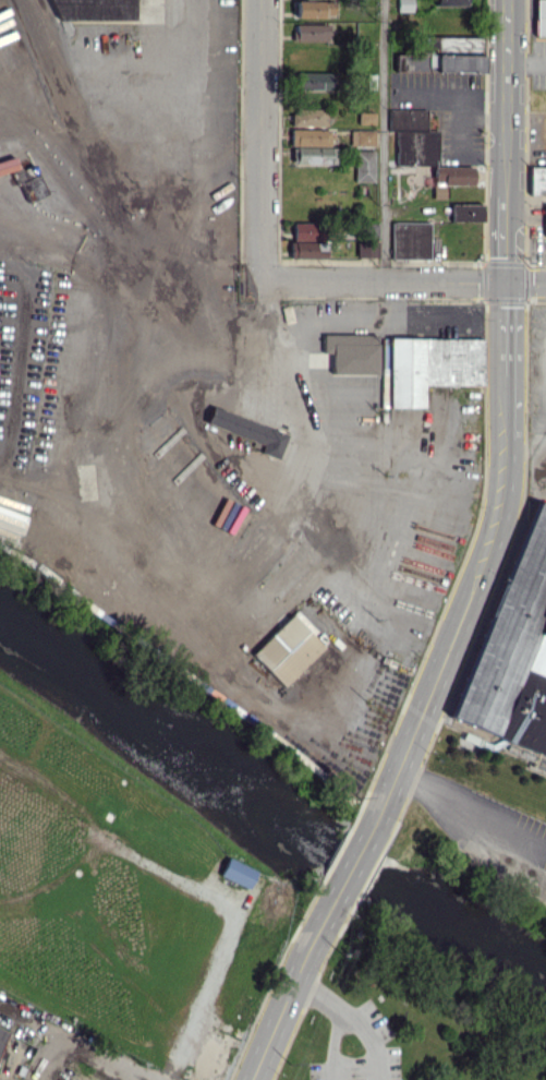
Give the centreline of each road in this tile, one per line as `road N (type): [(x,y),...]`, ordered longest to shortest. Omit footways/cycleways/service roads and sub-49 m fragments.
road 1 (secondary): [(507,372),(507,458),(494,539),(420,717)]
road 2 (residential): [(265,0),(265,279)]
road 3 (residential): [(265,279),(507,281)]
road 4 (secondary): [(332,903),(250,1079)]
road 5 (residential): [(0,1008),(148,1079)]
road 6 (secondary): [(508,0),(508,134)]
road 7 (residential): [(300,971),(348,1022),(375,1079)]

